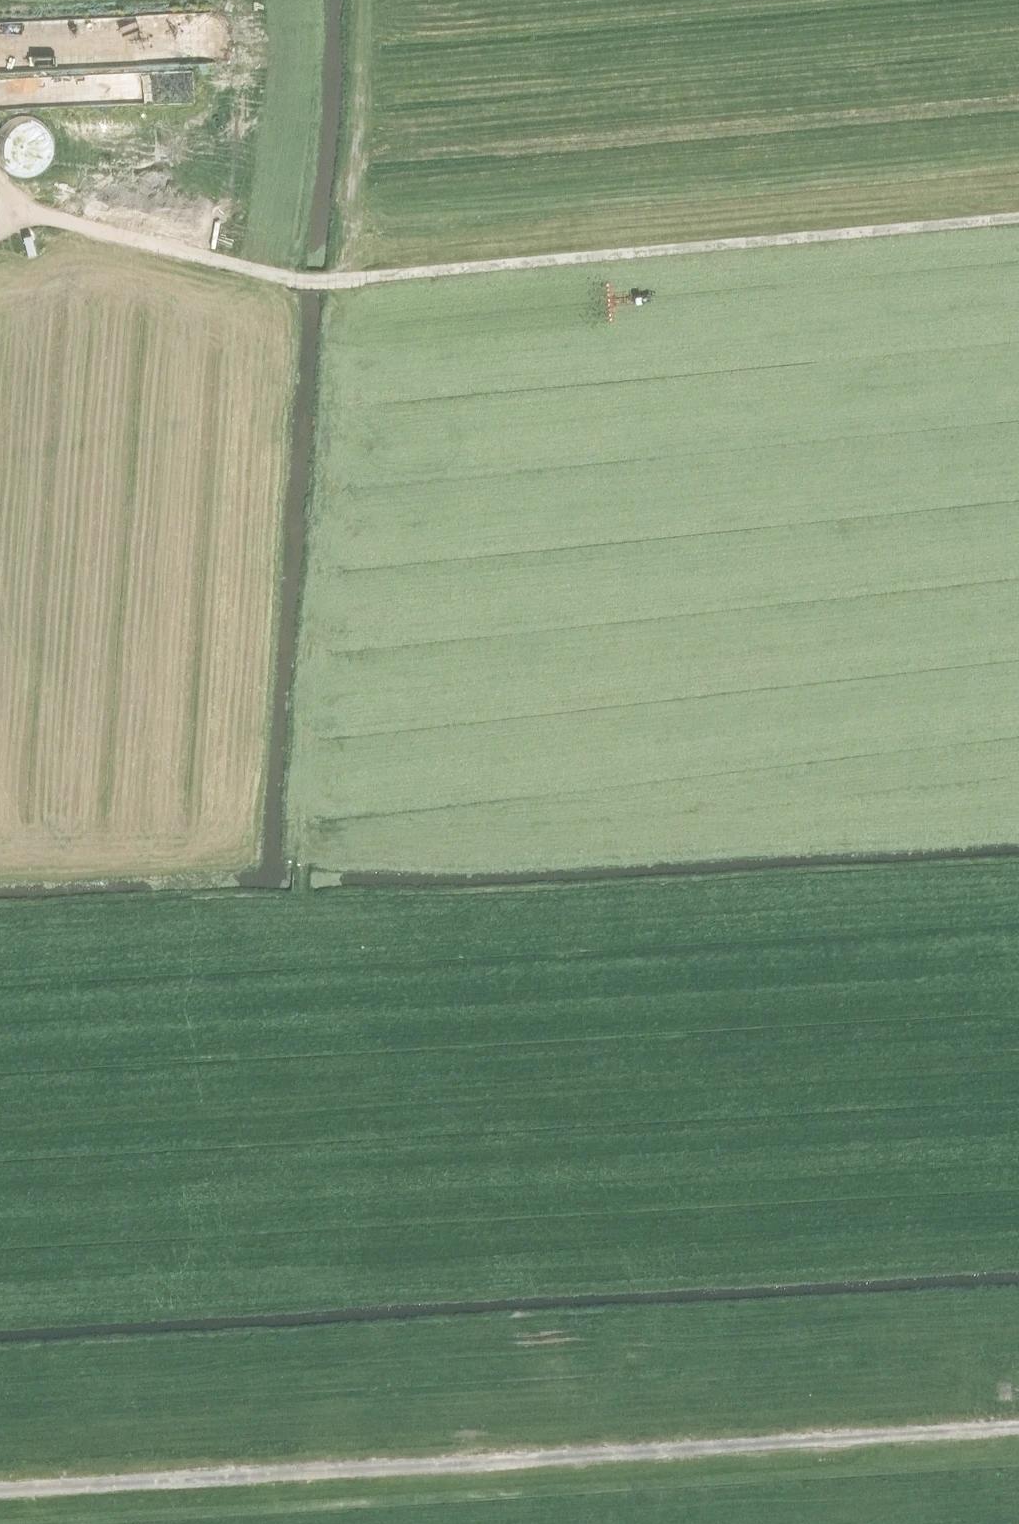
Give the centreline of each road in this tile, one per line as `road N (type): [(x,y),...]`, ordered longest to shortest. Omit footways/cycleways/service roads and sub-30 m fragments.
road 1 (track): [(0,179),(12,203),(55,221),(301,281),(1018,217)]
road 2 (track): [(0,1492),(1018,1427)]

